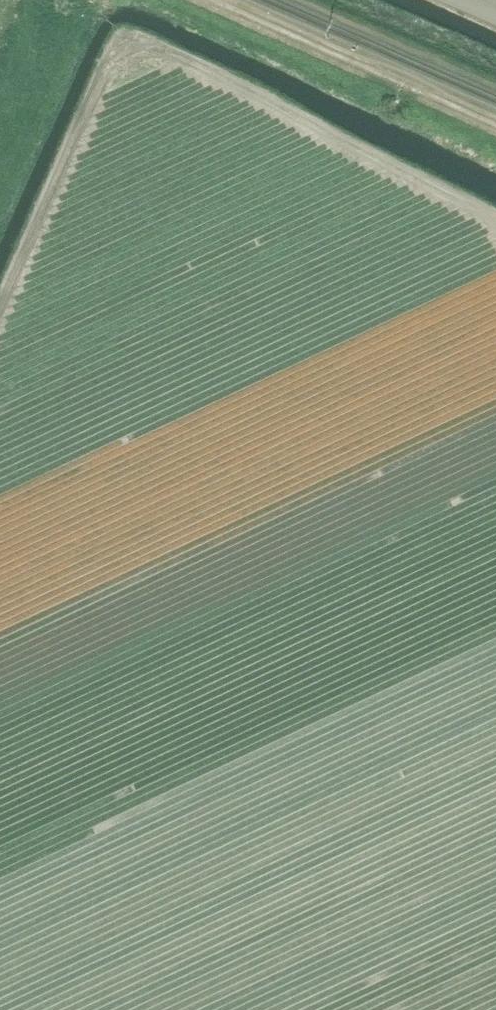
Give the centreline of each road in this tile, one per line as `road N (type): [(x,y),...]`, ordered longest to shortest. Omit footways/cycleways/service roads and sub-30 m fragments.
road 1 (track): [(216,0),(495,122)]

